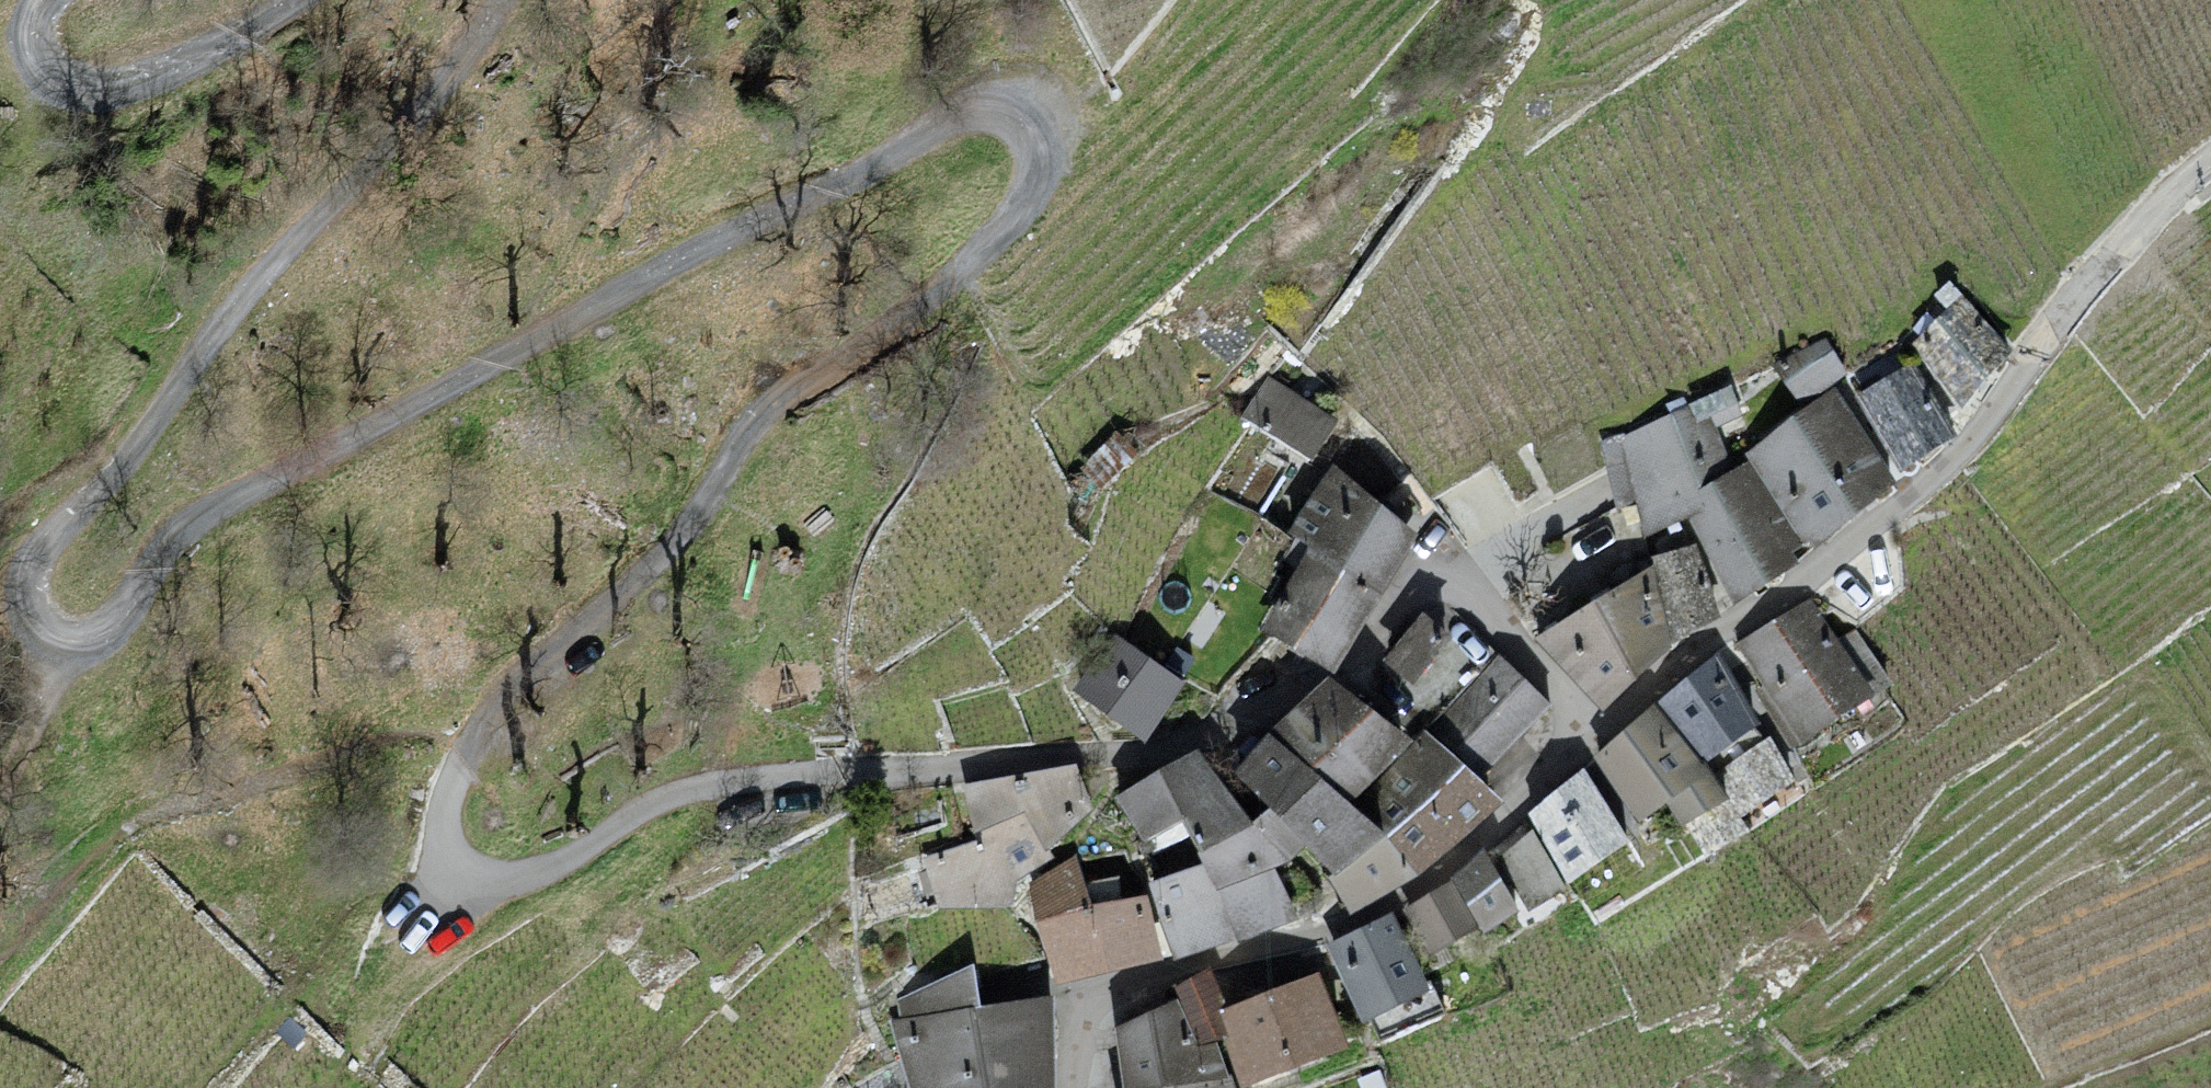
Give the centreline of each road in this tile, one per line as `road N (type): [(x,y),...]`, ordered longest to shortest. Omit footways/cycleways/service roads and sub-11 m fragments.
road 1 (residential): [(1594,737),(1564,692),(1470,604),(1442,587),(1420,588),(1333,672),(1169,750),(726,787),(630,818),(536,873),(493,880),(454,861),(443,832),(469,751),(534,674),(676,539),(754,420),(908,316),(988,240)]
road 2 (track): [(60,651),(96,636),(176,526),(976,108),(1025,123),(1033,147),(1034,171),(988,240)]
road 3 (residential): [(1594,737),(1670,667),(1897,512),(1989,419),(2132,229),(2210,159)]
road 4 (track): [(505,0),(403,135),(289,255),(85,508),(43,543),(26,601),(42,642),(60,651)]
road 5 (residential): [(1072,1087),(1084,1022),(1110,985),(1347,922),(1420,884),(1594,737)]
road 6 (track): [(63,0),(31,39),(30,68),(65,98),(115,99),(262,37),(306,0)]
road 7 (track): [(60,651),(0,773)]

